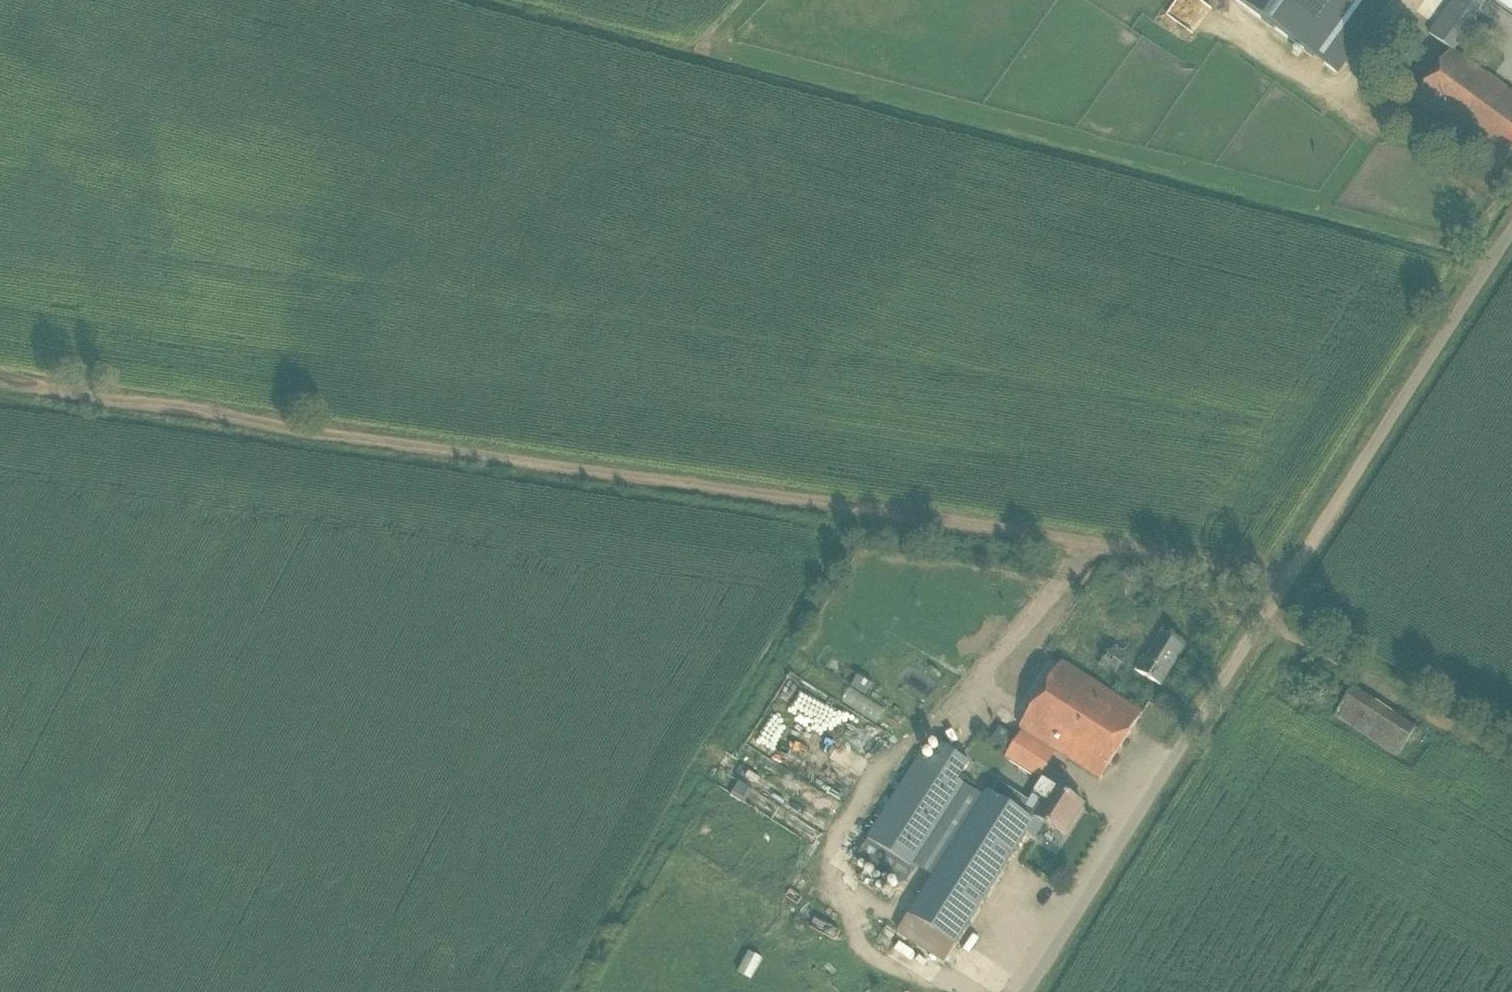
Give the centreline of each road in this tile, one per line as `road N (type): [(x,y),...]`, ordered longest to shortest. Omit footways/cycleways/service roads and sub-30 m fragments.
road 1 (track): [(0,381),(1286,582)]
road 2 (unclassified): [(1262,616),(1511,229)]
road 3 (track): [(1024,991),(1262,616)]

